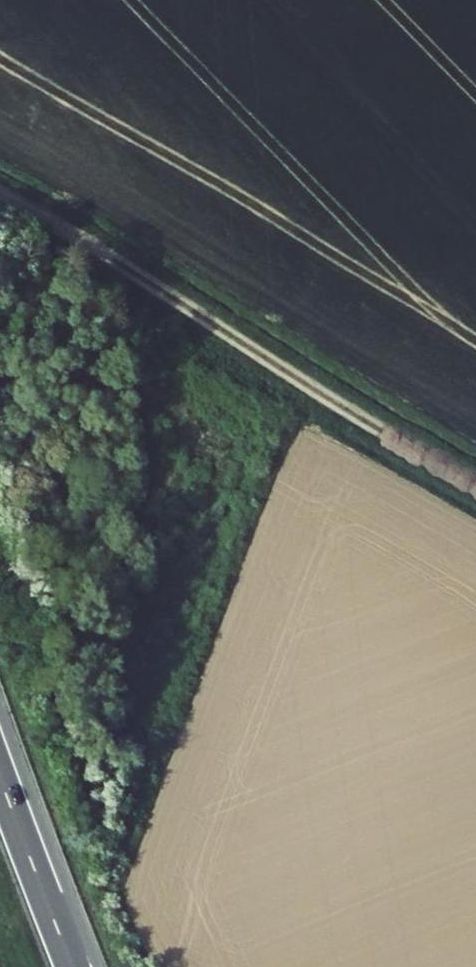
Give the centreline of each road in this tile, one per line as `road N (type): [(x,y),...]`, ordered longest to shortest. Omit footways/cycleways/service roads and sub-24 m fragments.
road 1 (track): [(0,194),(475,483)]
road 2 (motorway): [(74,966),(0,773)]

